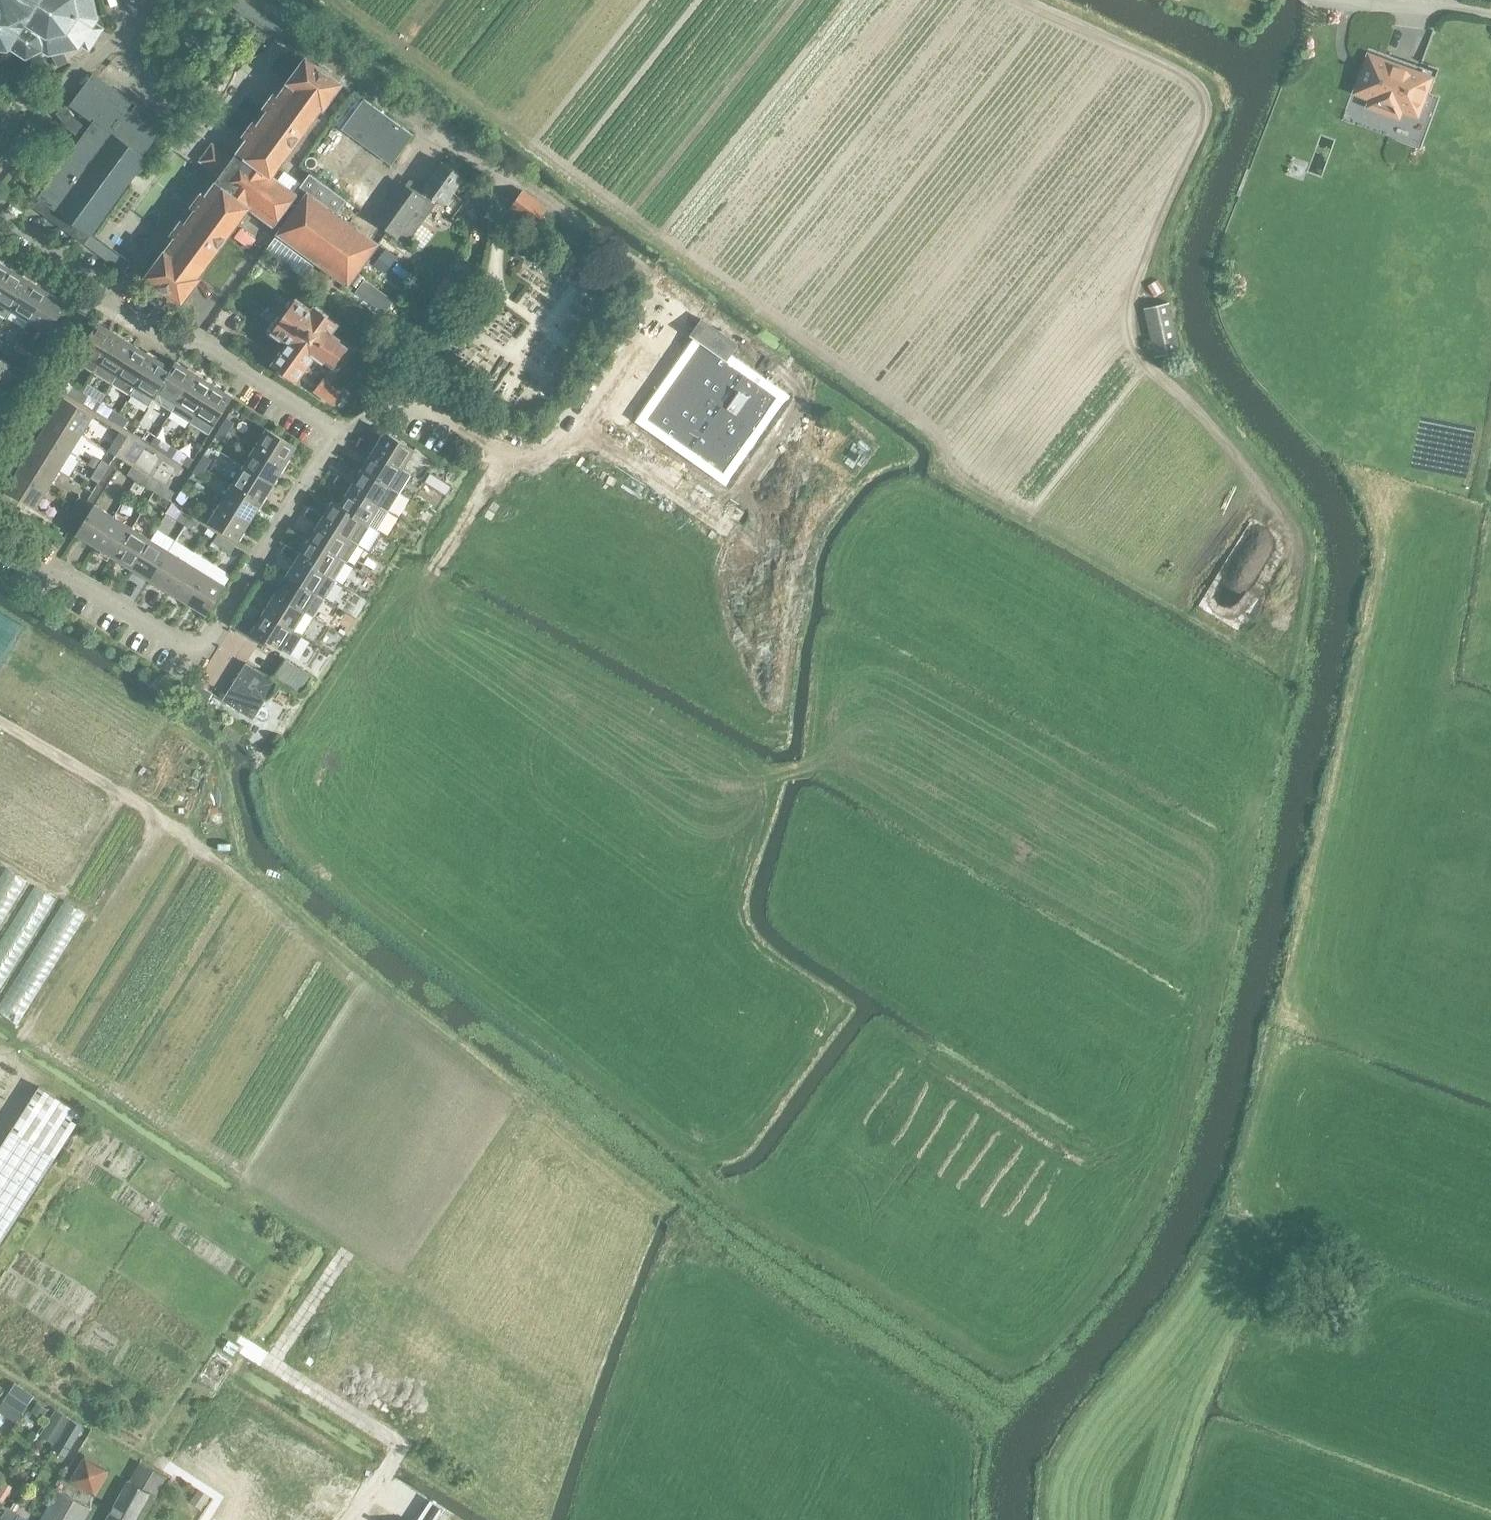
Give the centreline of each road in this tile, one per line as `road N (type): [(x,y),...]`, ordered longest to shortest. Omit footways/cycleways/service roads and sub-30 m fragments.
road 1 (track): [(1192,1082),(1310,594),(1309,540),(1292,504),(1232,434),(1139,351),(1138,286),(1209,122),(1215,103),(1204,80),(1036,0)]
road 2 (residential): [(0,216),(87,272),(105,305),(163,340),(190,336),(340,430),(199,655),(0,531)]
road 3 (residential): [(692,299),(259,0)]
road 4 (residential): [(0,176),(66,82),(109,48),(143,0)]

